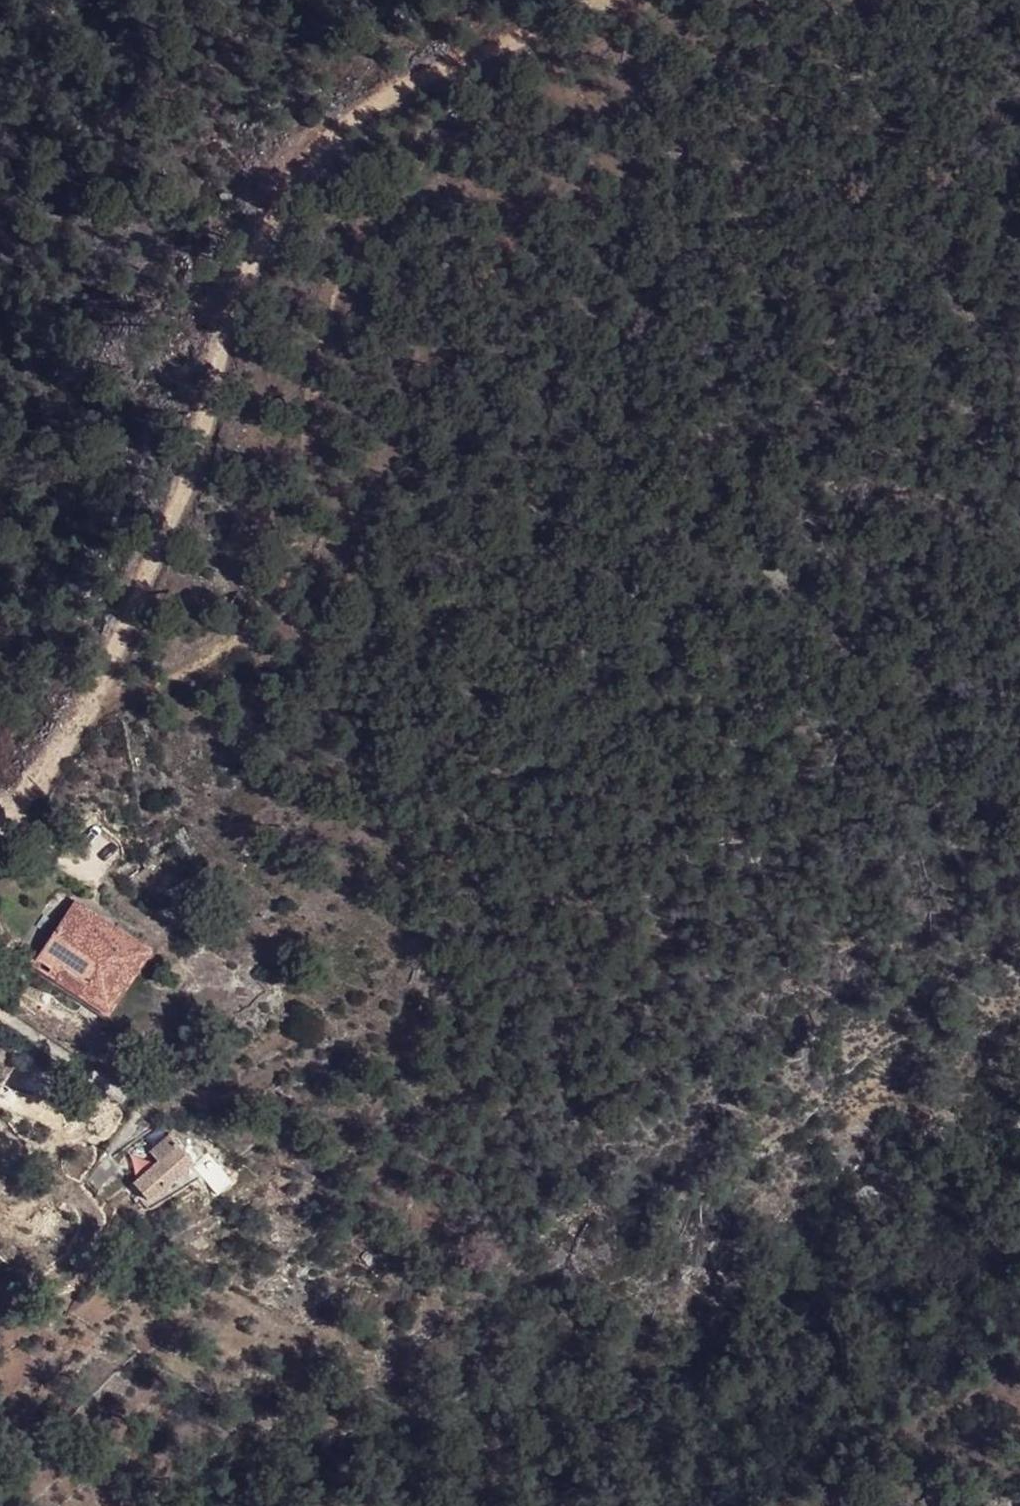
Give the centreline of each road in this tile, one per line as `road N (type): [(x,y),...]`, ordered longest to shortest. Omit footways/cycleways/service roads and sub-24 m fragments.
road 1 (track): [(0,836),(118,643),(186,488),(256,253),(307,148),(609,0)]

